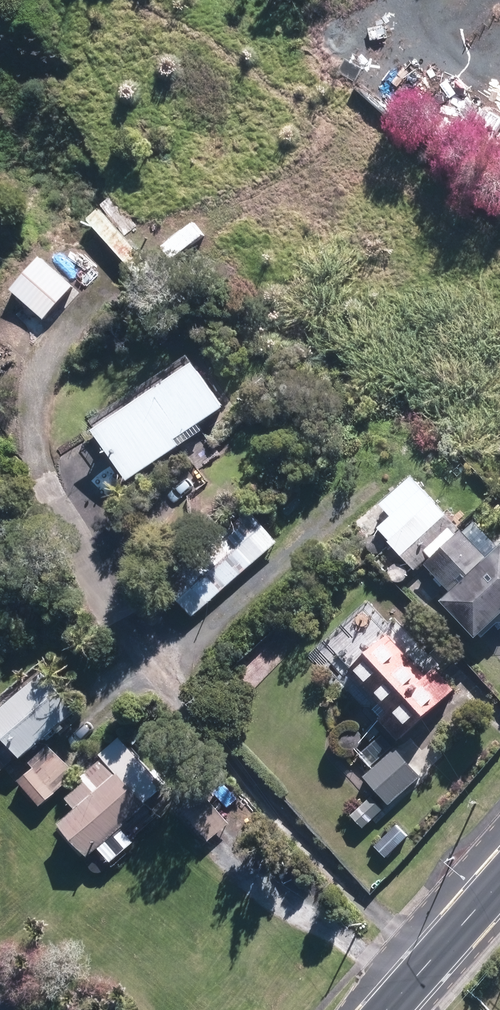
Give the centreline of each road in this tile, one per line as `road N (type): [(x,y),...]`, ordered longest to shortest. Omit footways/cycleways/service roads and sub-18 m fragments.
road 1 (secondary): [(499,878),(382,1009)]

